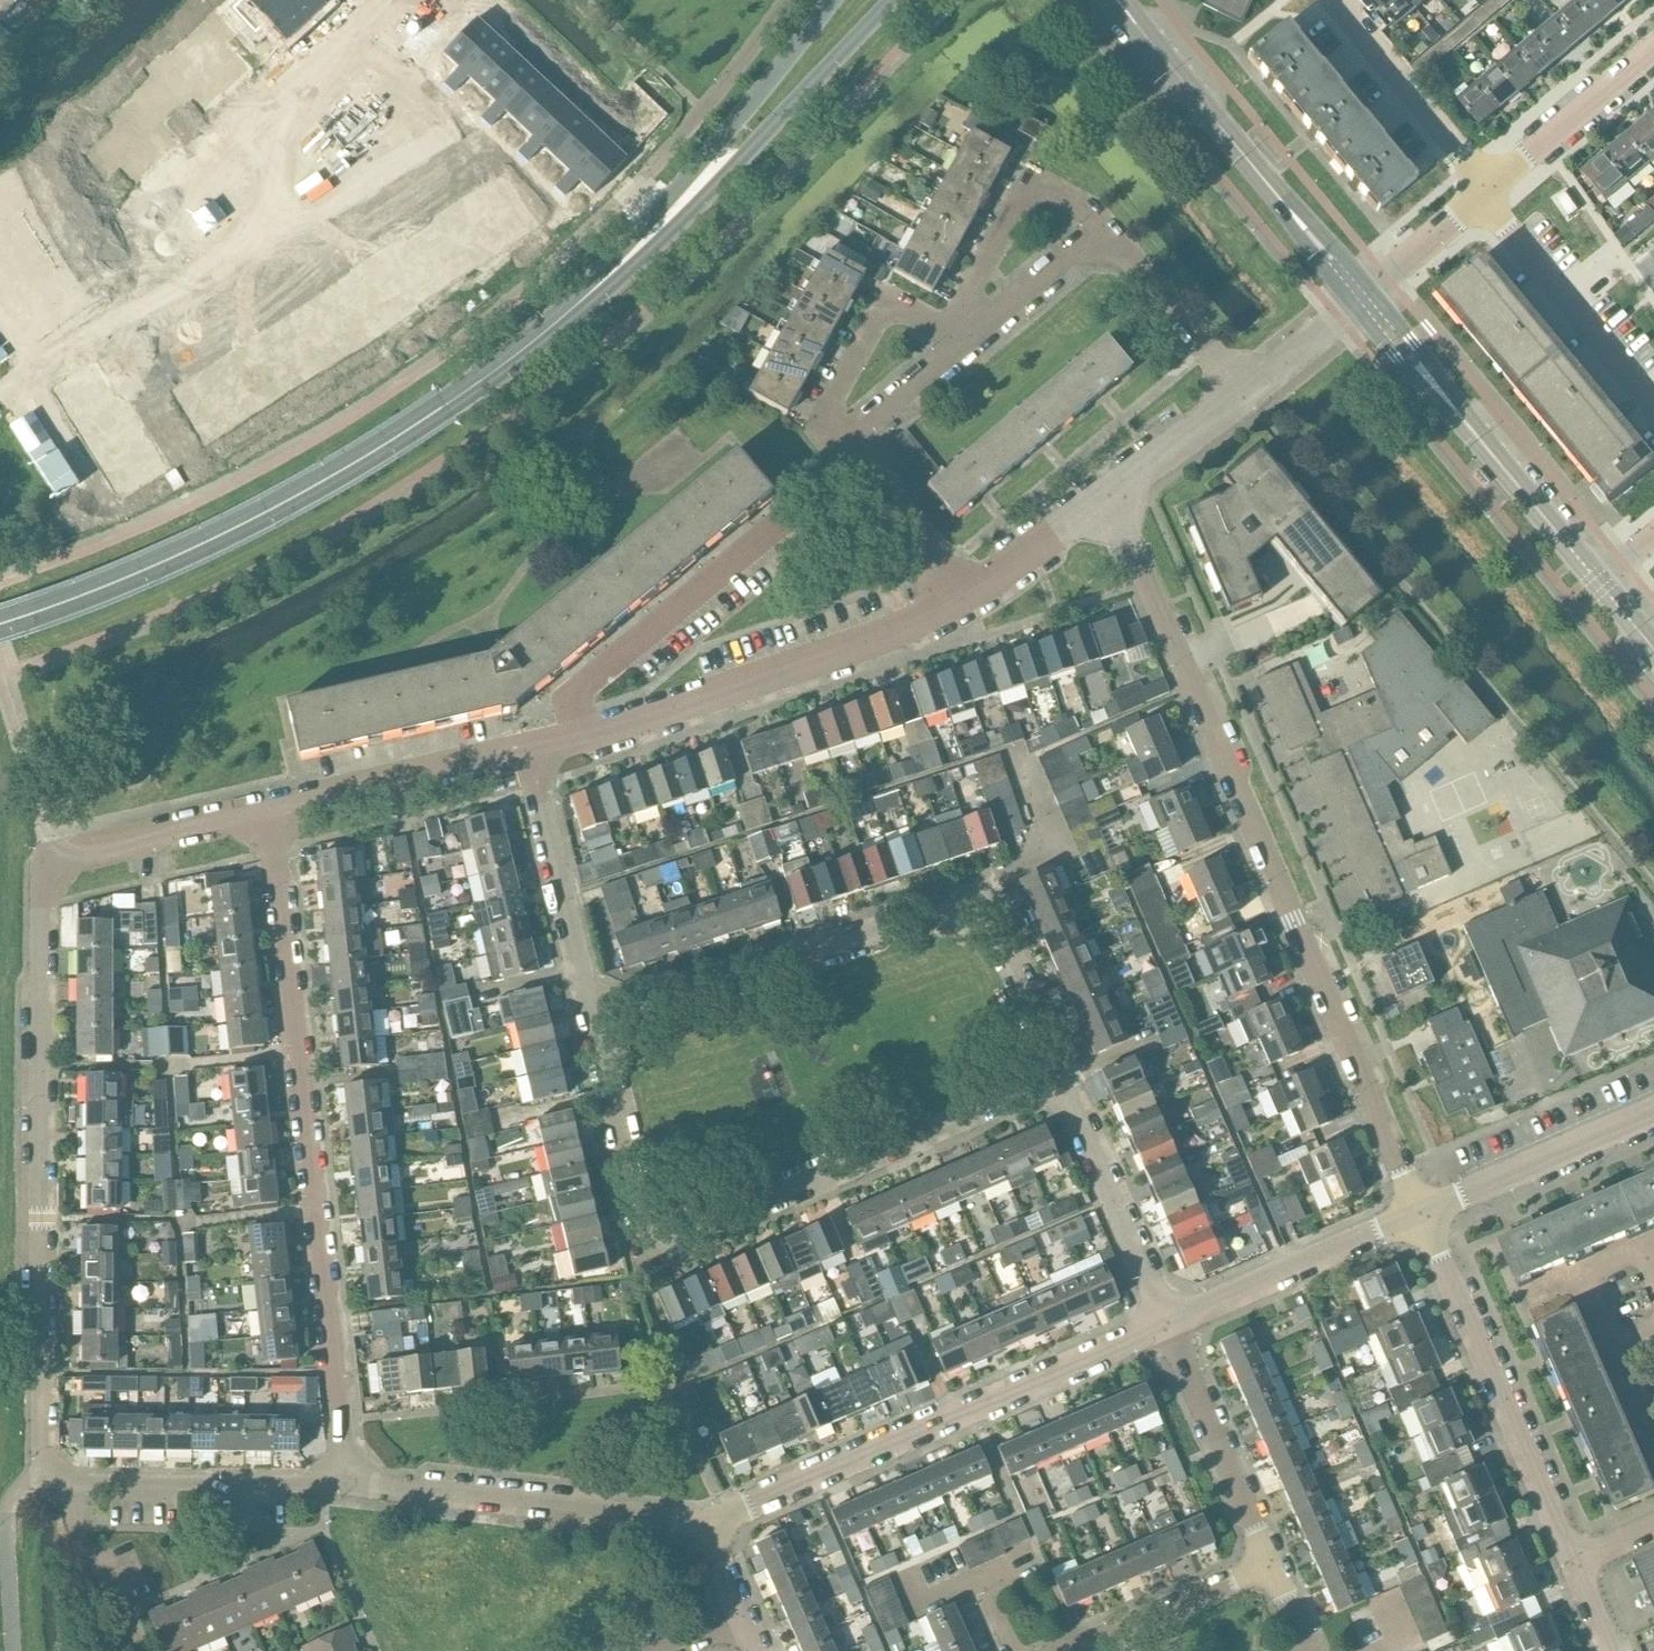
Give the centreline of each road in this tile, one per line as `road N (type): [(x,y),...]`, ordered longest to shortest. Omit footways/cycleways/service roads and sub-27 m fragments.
road 1 (residential): [(1419,1210),(1107,501)]
road 2 (residential): [(1058,1085),(649,1261),(592,1023)]
road 3 (residential): [(349,1486),(270,816)]
road 4 (secondary): [(0,625),(144,571),(331,477),(491,374),(578,303)]
road 5 (unclassified): [(40,1467),(41,885),(53,864)]
road 6 (unclassified): [(0,389),(71,350),(396,0)]
road 7 (residential): [(711,1525),(1165,1325)]
road 8 (secondary): [(578,303),(631,270),(723,183),(895,0)]
road 9 (residential): [(592,1023),(978,893)]
road 10 (residential): [(576,740),(798,669),(951,601)]
road 11 (secondary): [(834,0),(578,303)]
road 12 (tertiary): [(1363,300),(1118,0)]
road 13 (residential): [(1572,1563),(1419,1210)]
road 14 (tertiary): [(1598,582),(1363,300)]
road 15 (residential): [(349,1486),(711,1525)]
road 16 (residential): [(576,740),(568,705),(768,534)]
road 17 (residential): [(1165,1325),(1419,1210)]
road 18 (residential): [(72,1483),(349,1486)]
road 19 (residential): [(592,1023),(526,754)]
road 20 (residential): [(1271,1567),(1165,1325)]
road 21 (residential): [(270,816),(526,754)]
road 22 (residential): [(1165,1325),(1058,1085)]
road 23 (residential): [(846,447),(823,416),(887,301),(966,338)]
road 24 (residential): [(1488,194),(1324,0)]
road 25 (residential): [(1103,229),(1031,184),(975,288),(966,338)]
road 26 (residential): [(1419,1210),(1653,1112)]
road 27 (residential): [(1653,386),(1488,194)]
road 28 (residential): [(53,864),(270,816)]
road 29 (residential): [(1242,395),(1103,229)]
road 30 (residential): [(1488,194),(1653,55)]
road 31 (residential): [(1073,1650),(1271,1567)]
road 32 (residential): [(1058,1085),(978,893)]
road 33 (unclassified): [(15,1650),(8,1521),(19,1490),(40,1467)]
road 34 (residential): [(951,601),(846,447)]
road 35 (residential): [(145,1650),(119,1592),(82,1543),(72,1483)]
road 36 (residential): [(951,601),(1107,501)]
road 37 (unclassified): [(53,864),(0,688)]
road 38 (residential): [(966,338),(1103,229)]
road 39 (residential): [(1107,501),(1242,395)]
road 40 (residential): [(1363,300),(1488,194)]
road 41 (residential): [(846,447),(966,338)]

